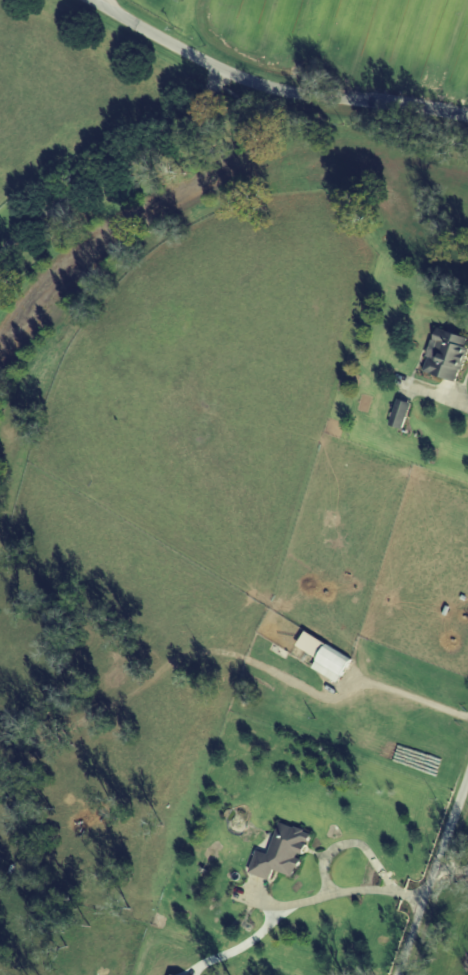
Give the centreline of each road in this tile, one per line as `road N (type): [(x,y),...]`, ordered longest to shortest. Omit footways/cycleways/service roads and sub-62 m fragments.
road 1 (residential): [(467,117),(308,102),(245,86),(81,0)]
road 2 (residential): [(402,974),(467,787)]

